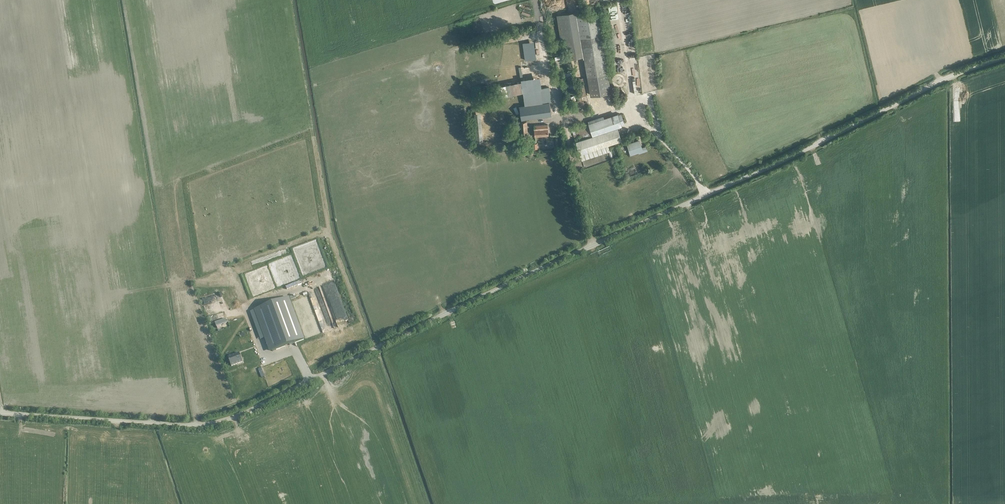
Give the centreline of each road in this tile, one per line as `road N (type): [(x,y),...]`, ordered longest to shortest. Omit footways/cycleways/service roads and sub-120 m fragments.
road 1 (unclassified): [(0,412),(191,425),(242,414),(1004,57)]

